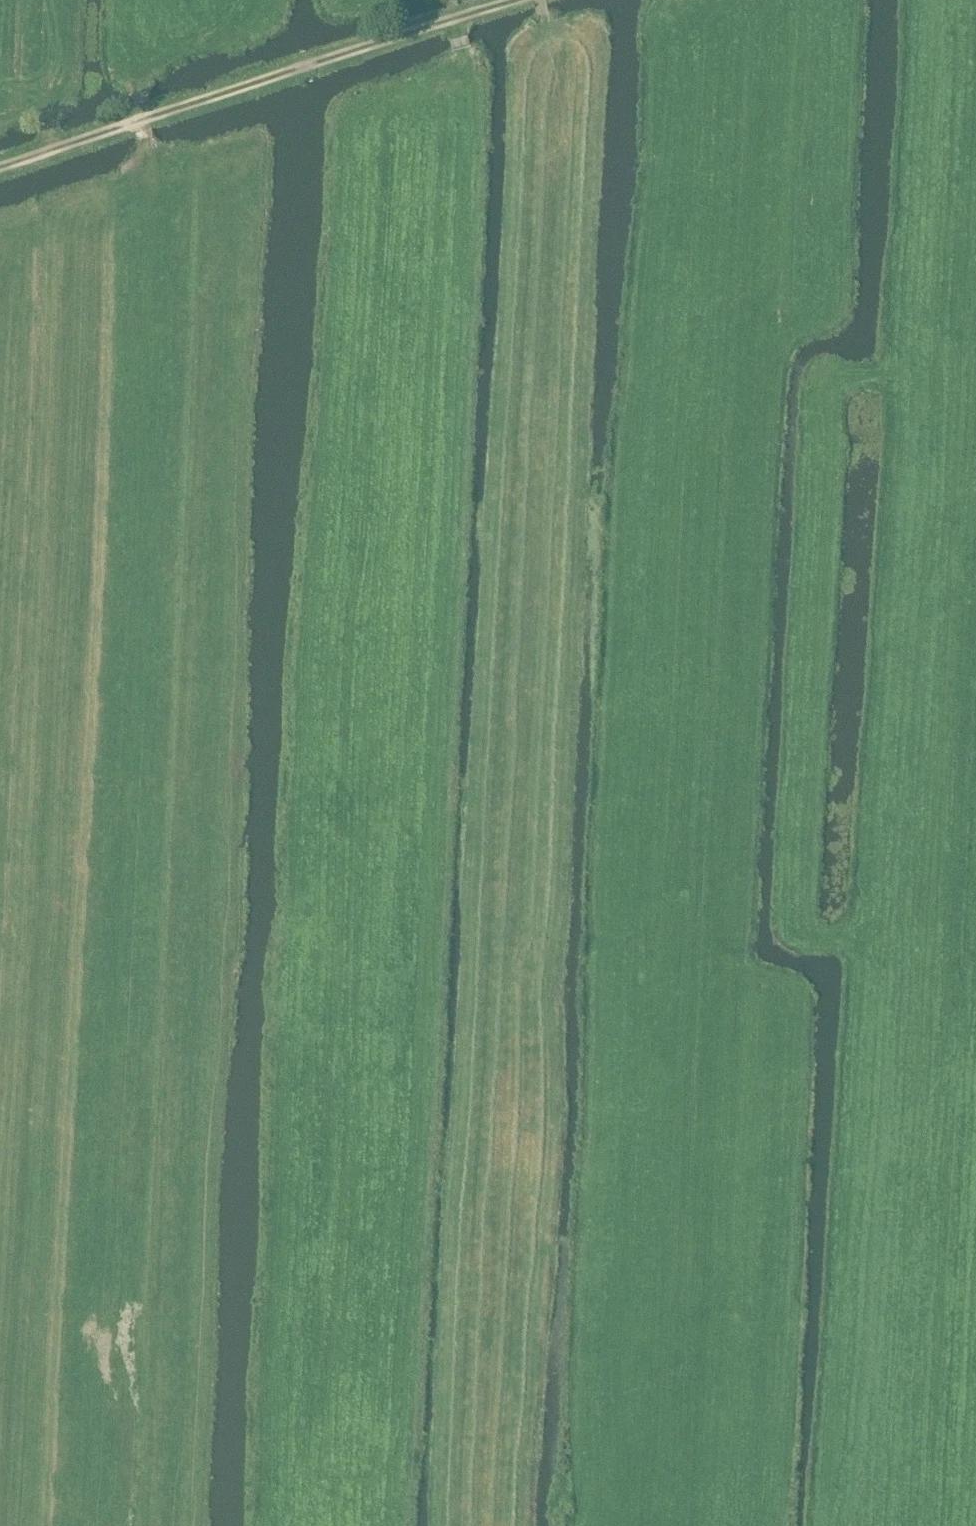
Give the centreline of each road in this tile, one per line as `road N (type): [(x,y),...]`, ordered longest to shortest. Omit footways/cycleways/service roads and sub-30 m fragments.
road 1 (track): [(0,166),(515,0)]

